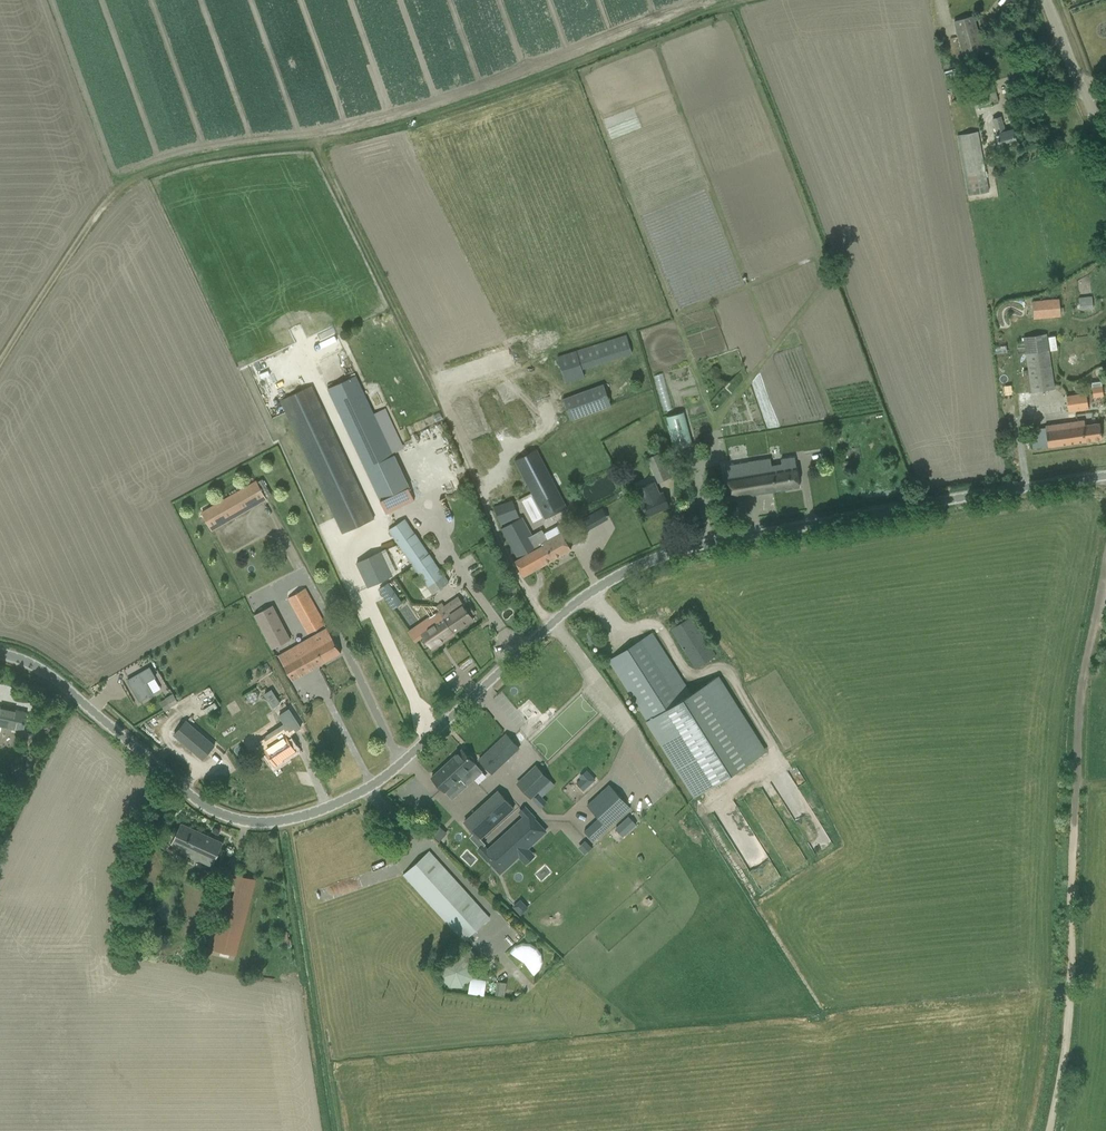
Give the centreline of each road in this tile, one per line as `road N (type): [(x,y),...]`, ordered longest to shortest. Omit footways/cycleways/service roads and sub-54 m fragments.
road 1 (unclassified): [(0,658),(74,694),(220,817),(293,829),(341,814),(383,787),(572,610),(615,577),(662,557),(1105,478)]
road 2 (track): [(0,375),(107,210),(132,193),(232,157),(322,147),(758,0)]
road 3 (track): [(1105,590),(1075,845),(1066,1041),(1054,1130)]
road 4 (track): [(488,510),(322,147)]

